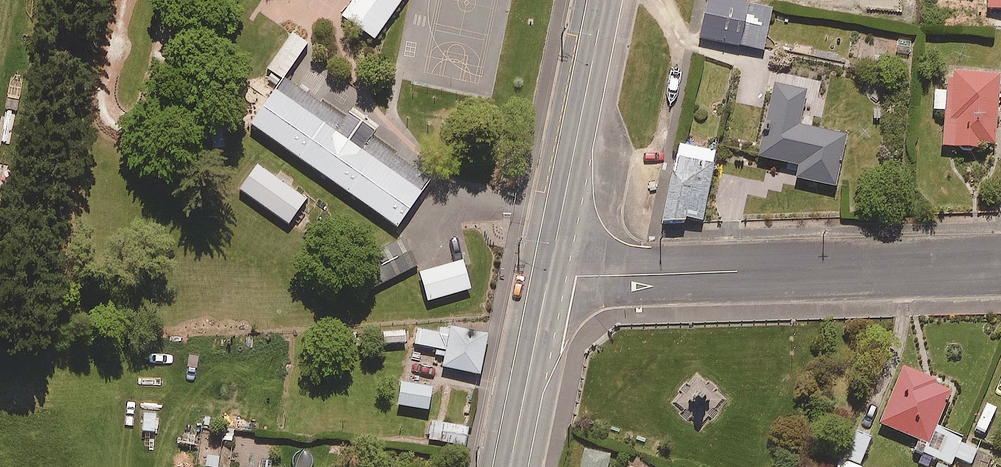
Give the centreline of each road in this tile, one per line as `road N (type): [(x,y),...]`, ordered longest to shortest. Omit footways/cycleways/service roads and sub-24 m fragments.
road 1 (residential): [(549,273),(1000,264)]
road 2 (primary): [(605,0),(549,273)]
road 3 (primary): [(549,273),(509,466)]

